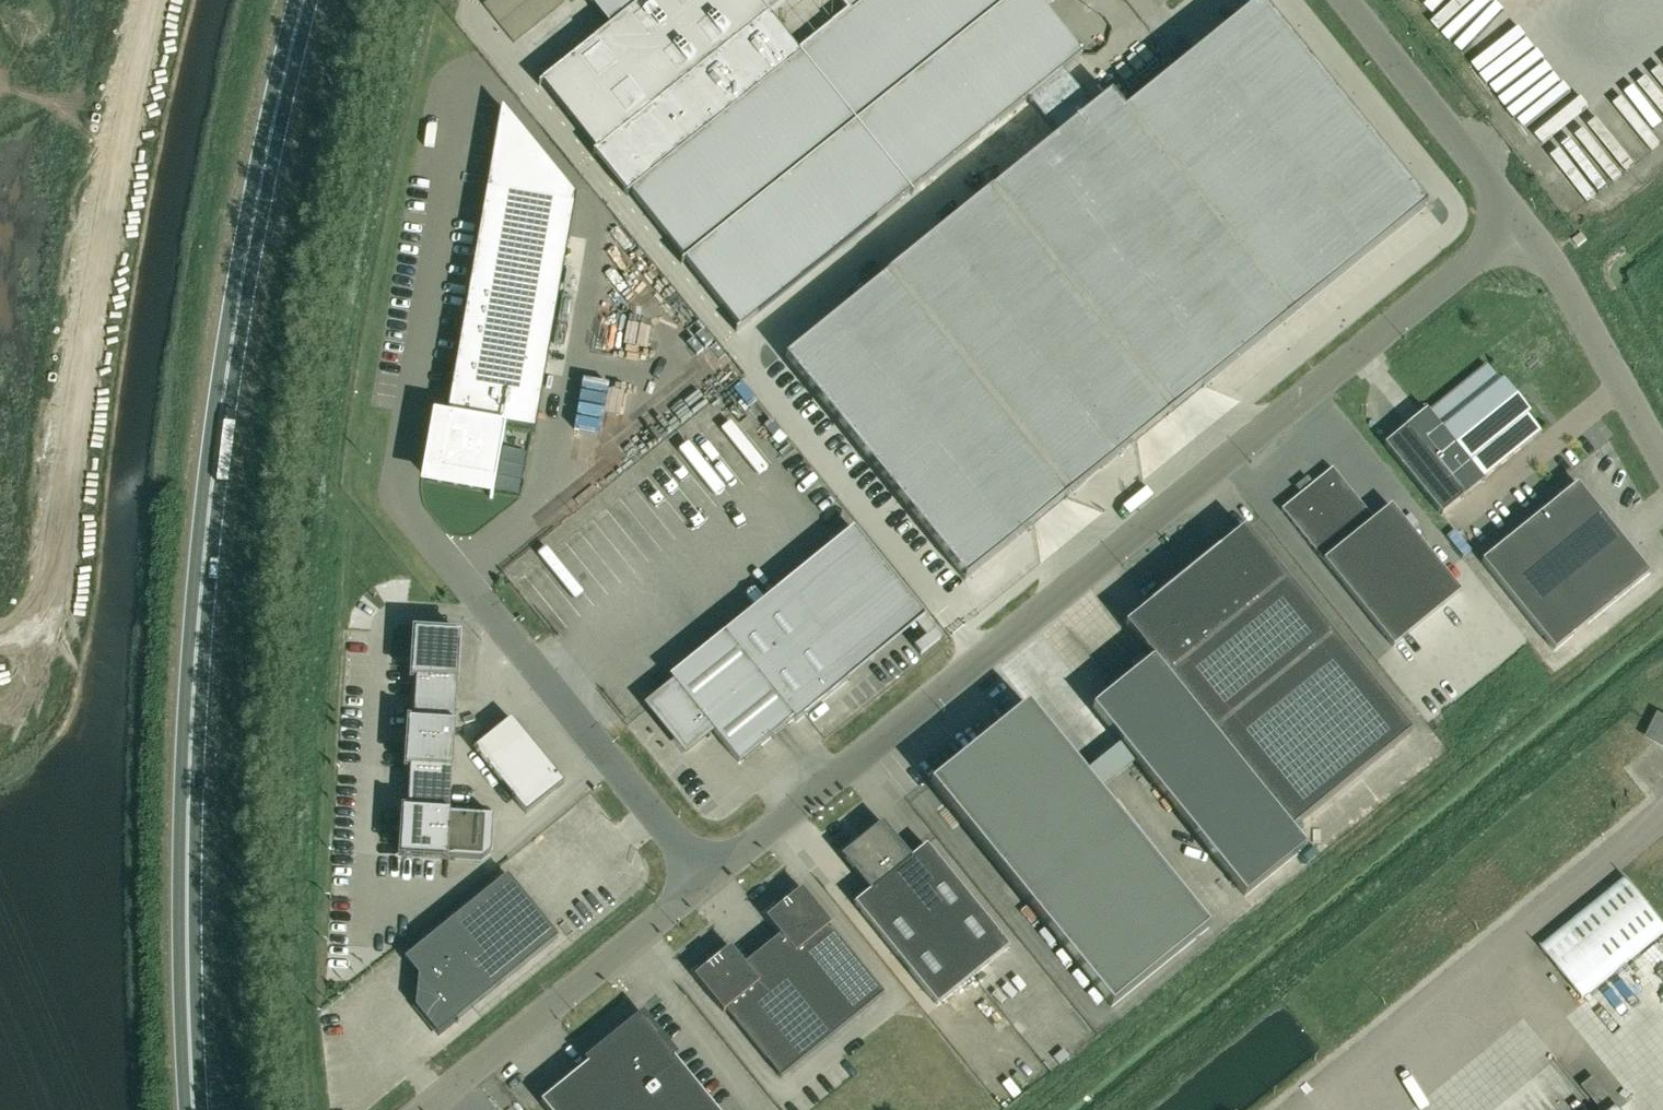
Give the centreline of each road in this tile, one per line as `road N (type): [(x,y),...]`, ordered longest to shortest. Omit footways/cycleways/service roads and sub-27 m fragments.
road 1 (trunk): [(191,1109),(198,611),(255,213),(306,0)]
road 2 (unclassified): [(1516,222),(708,882)]
road 3 (unclassified): [(0,639),(31,628),(55,592),(95,254),(152,0)]
road 4 (unclassified): [(708,882),(428,1109)]
road 5 (unclassified): [(480,604),(708,882)]
road 6 (unclassified): [(1516,222),(1343,0)]
road 7 (unclassified): [(1662,456),(1553,266),(1516,222)]

